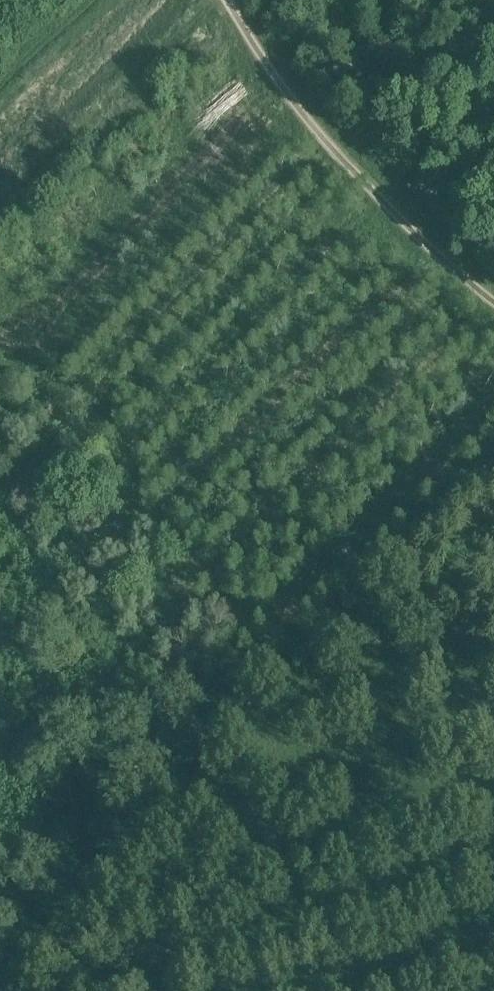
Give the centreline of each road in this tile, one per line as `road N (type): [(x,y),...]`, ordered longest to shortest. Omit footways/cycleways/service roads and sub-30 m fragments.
road 1 (track): [(226,0),(329,144),(493,299)]

